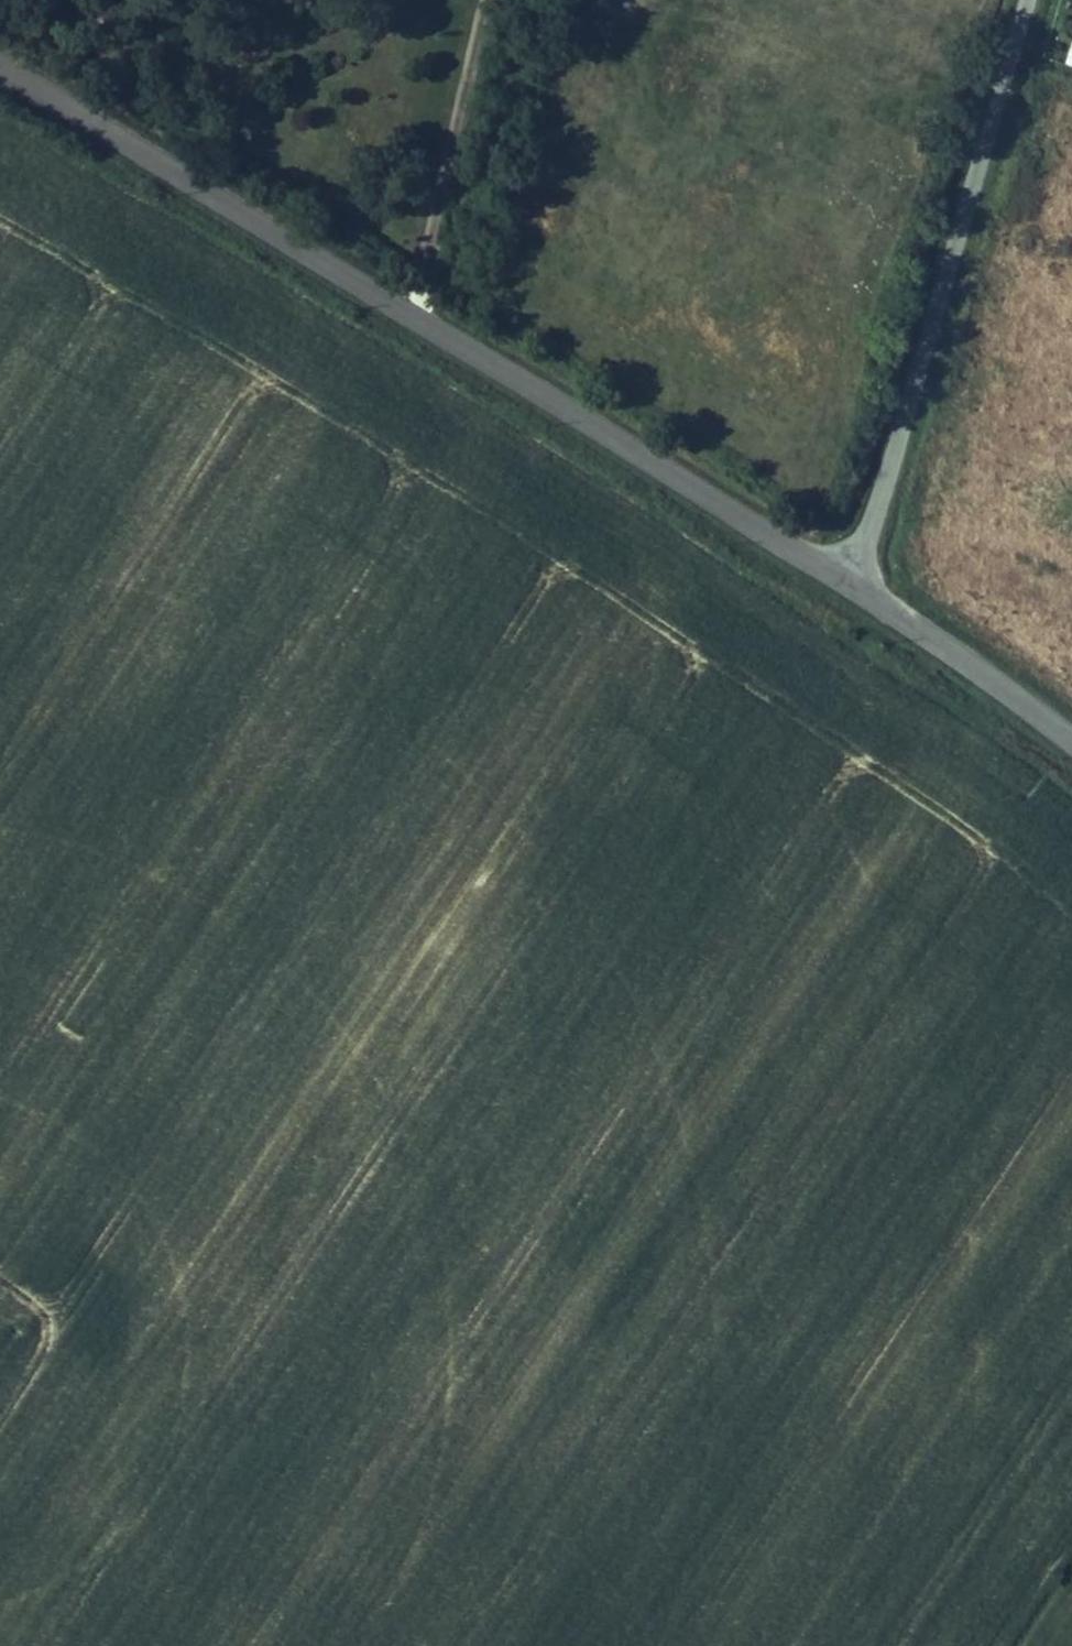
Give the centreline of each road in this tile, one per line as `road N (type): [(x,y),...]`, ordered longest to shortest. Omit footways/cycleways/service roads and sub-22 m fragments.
road 1 (tertiary): [(854,579),(0,58)]
road 2 (unclassified): [(1027,0),(854,579)]
road 3 (tertiary): [(1071,733),(854,579)]

